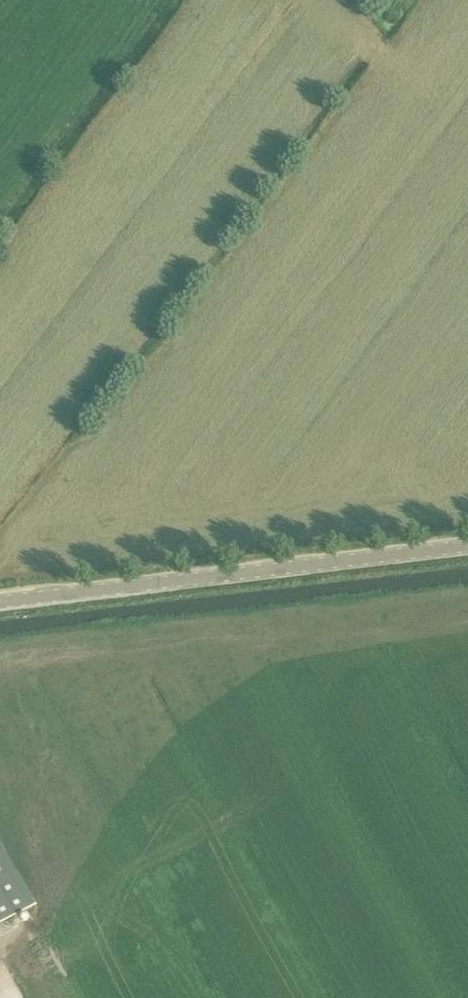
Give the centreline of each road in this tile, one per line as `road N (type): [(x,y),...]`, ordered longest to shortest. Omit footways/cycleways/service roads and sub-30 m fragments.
road 1 (tertiary): [(0,602),(467,545)]

